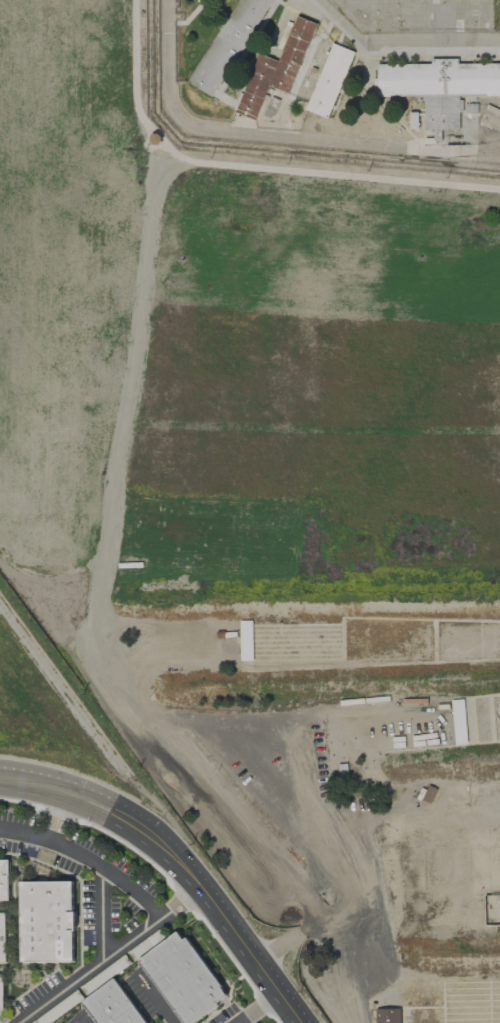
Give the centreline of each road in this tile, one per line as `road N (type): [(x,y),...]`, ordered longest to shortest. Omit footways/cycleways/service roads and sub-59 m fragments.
road 1 (track): [(137,0),(138,109),(181,160),(499,189)]
road 2 (secondary): [(64,791),(130,816),(174,848),(309,1022)]

